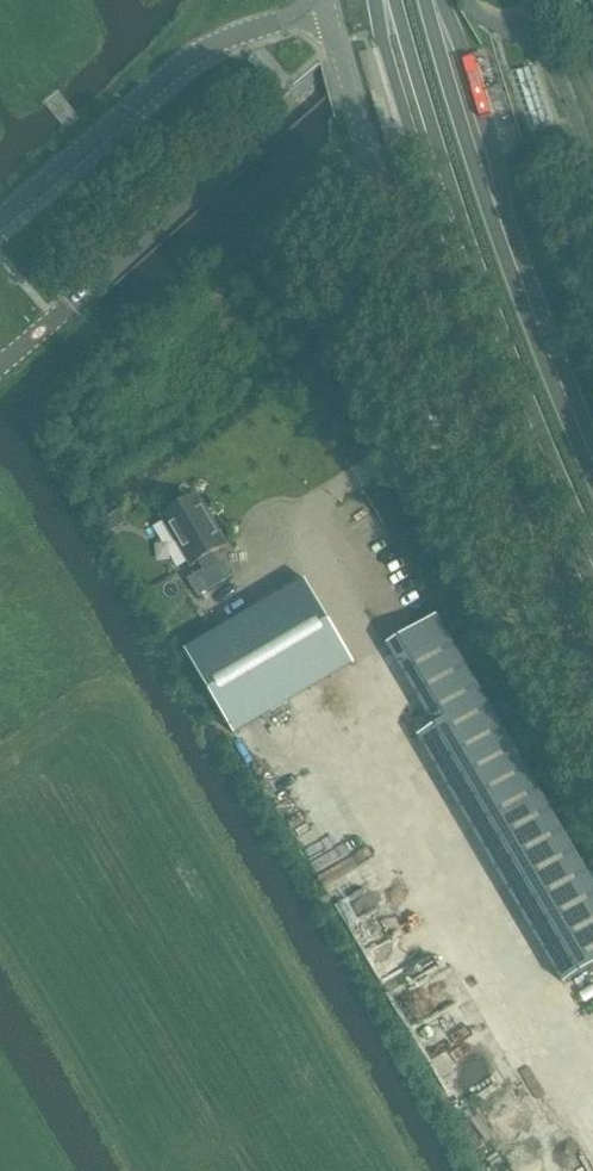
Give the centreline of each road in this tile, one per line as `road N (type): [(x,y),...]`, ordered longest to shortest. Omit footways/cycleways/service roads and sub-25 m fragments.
road 1 (unclassified): [(592,689),(441,359),(327,10)]
road 2 (primary): [(394,0),(450,189),(563,502),(592,561)]
road 3 (unclassified): [(0,367),(422,0)]
road 4 (primary): [(592,475),(490,211),(426,0)]
road 5 (unclassified): [(0,222),(198,54),(327,10)]

